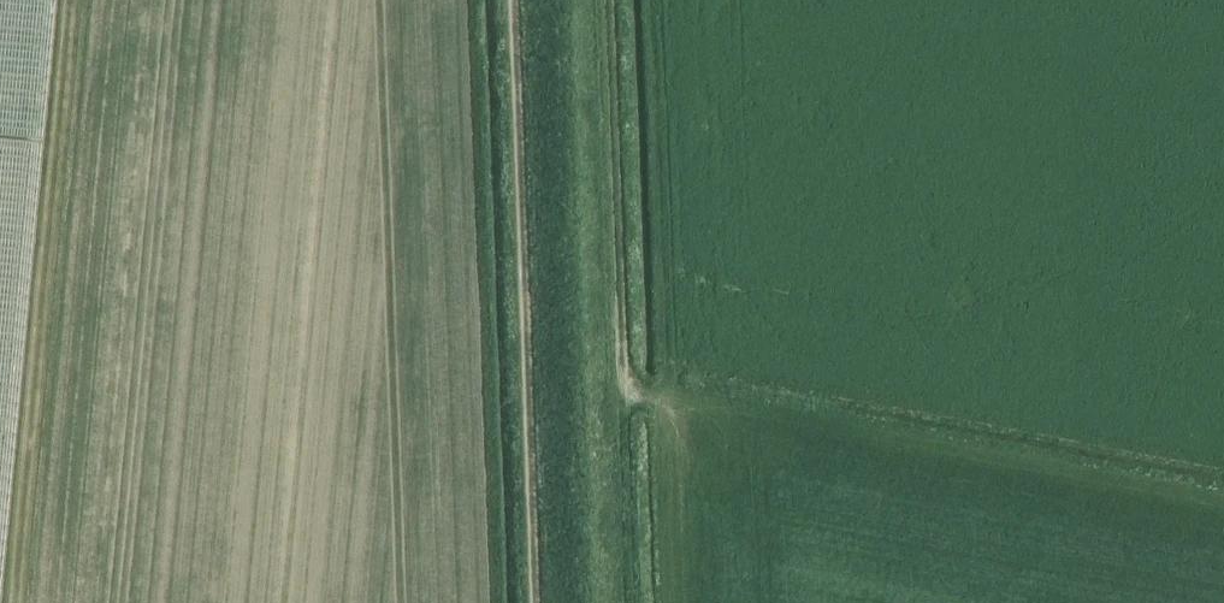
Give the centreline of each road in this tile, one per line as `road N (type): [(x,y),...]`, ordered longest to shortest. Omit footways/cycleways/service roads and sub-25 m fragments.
road 1 (track): [(507,0),(528,602)]
road 2 (track): [(655,406),(626,387),(613,0)]
road 3 (track): [(626,387),(631,602)]

